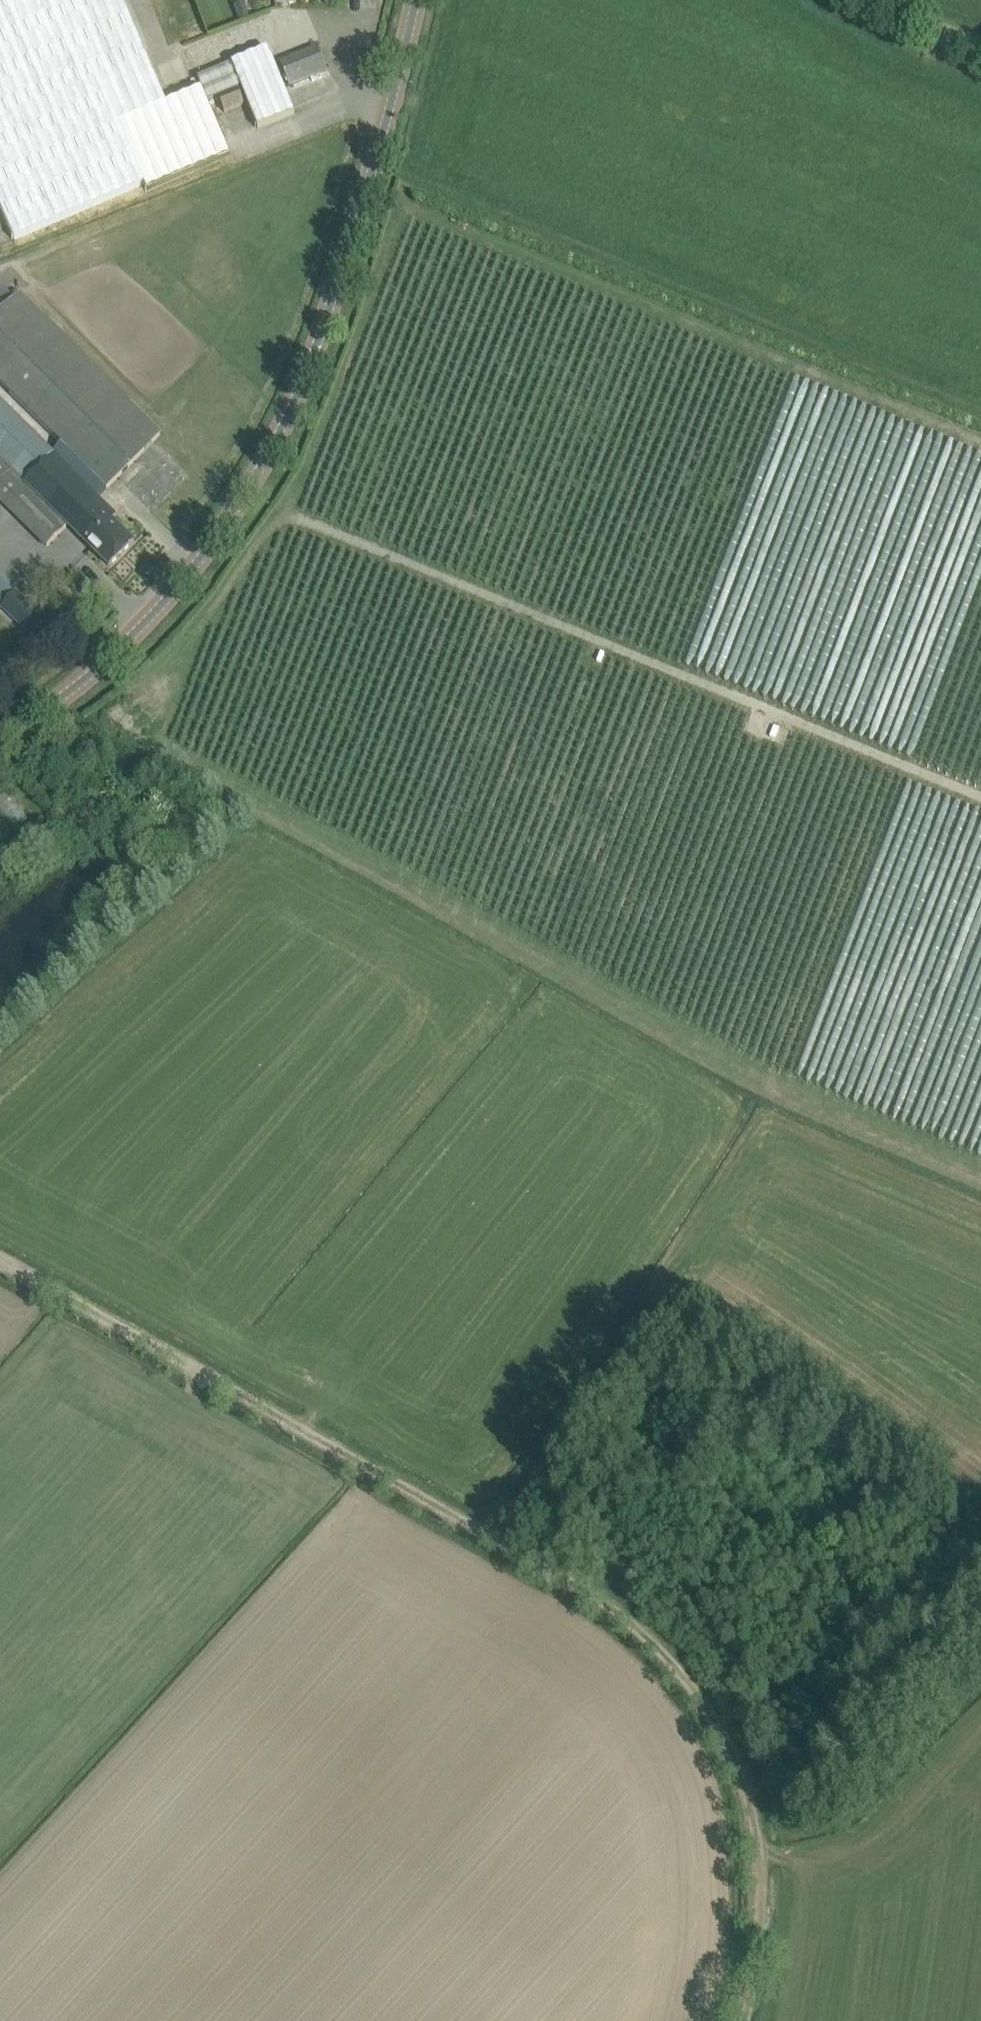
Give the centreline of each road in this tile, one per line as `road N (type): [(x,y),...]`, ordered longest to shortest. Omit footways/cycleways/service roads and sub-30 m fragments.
road 1 (track): [(745,2020),(761,1922),(747,1784),(711,1708),(665,1654),(568,1579),(0,1261)]
road 2 (tertiary): [(0,740),(137,631),(227,521),(297,393),(329,306),(415,0)]
road 3 (unclassified): [(980,51),(871,0)]

